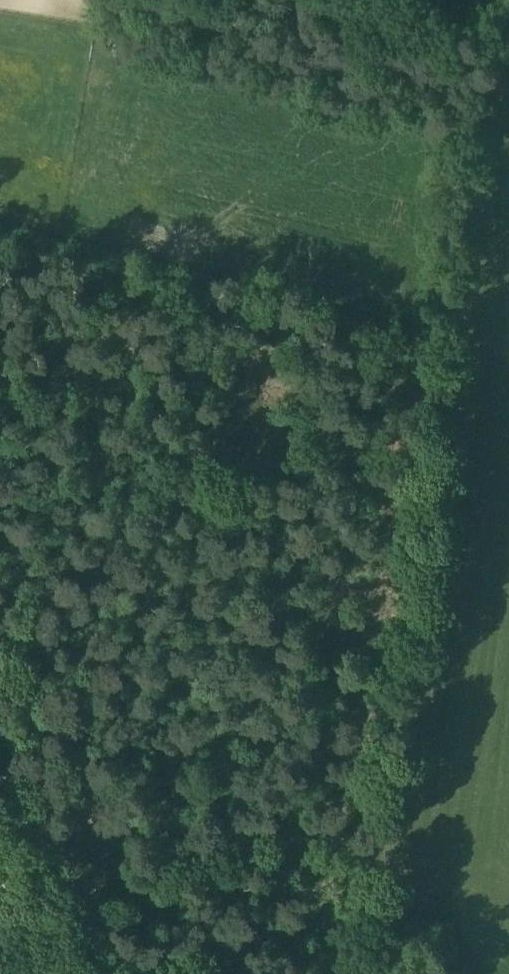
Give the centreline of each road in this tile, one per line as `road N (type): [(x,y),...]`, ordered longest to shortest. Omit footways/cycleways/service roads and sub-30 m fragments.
road 1 (unclassified): [(64,973),(0,860)]

